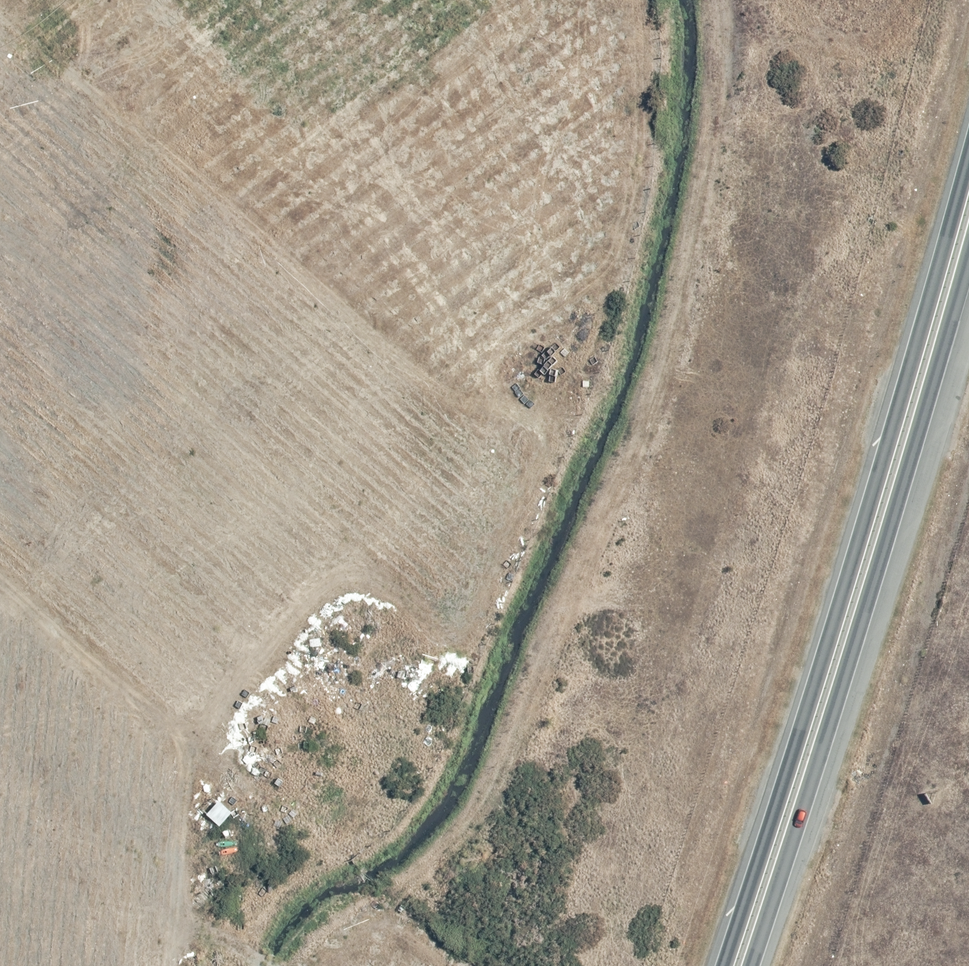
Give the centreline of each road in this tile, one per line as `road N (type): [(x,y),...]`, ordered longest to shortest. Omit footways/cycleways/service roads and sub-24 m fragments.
road 1 (trunk): [(725,965),(968,173)]
road 2 (unknown): [(116,678),(417,398),(445,346),(460,0)]
road 3 (trunk): [(968,267),(753,965)]
road 4 (unknown): [(19,965),(189,815),(195,786),(181,752),(0,546)]
road 5 (unknown): [(0,84),(340,468)]
road 6 (unknown): [(0,89),(105,0)]

